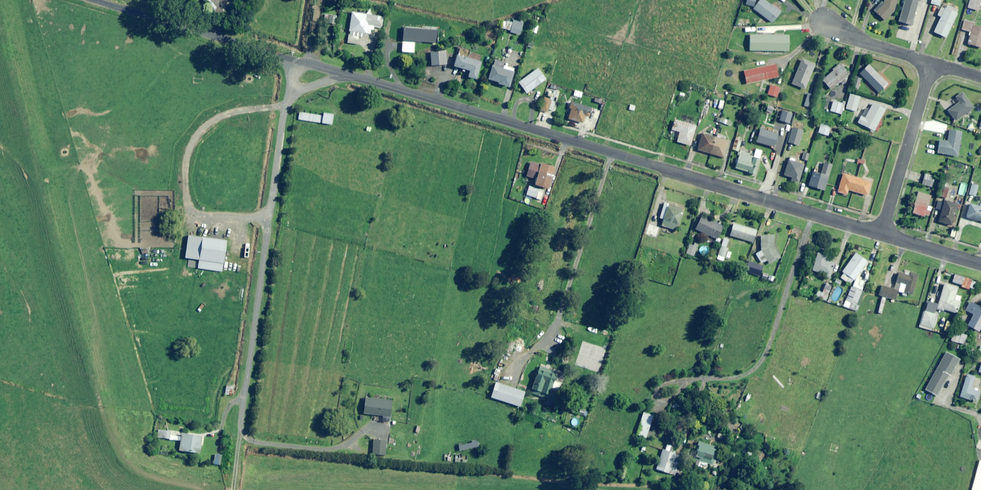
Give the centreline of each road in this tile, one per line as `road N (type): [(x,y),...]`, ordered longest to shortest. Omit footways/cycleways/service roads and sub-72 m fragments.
road 1 (residential): [(293,58),(882,233)]
road 2 (residential): [(231,489),(293,58)]
road 3 (residential): [(97,0),(293,58)]
road 4 (residential): [(933,64),(882,233)]

